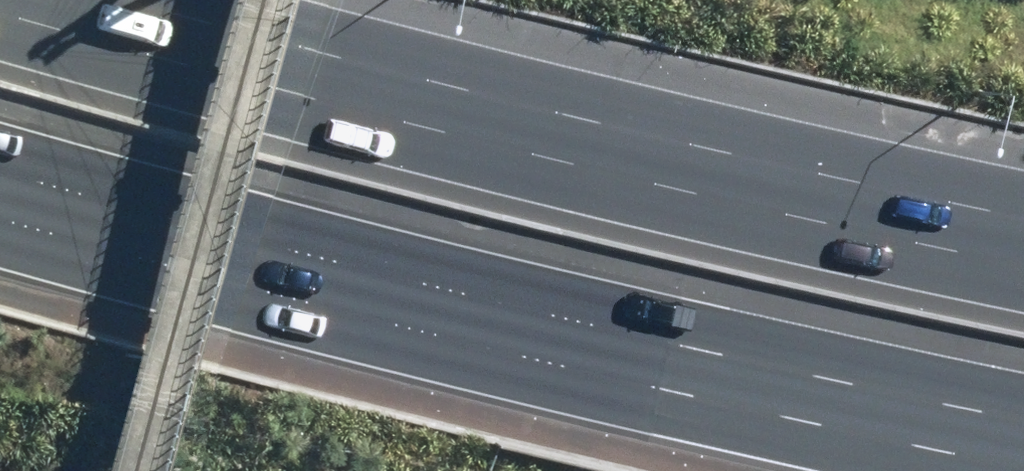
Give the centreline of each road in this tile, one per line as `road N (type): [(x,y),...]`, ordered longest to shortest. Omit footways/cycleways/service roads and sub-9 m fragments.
road 1 (motorway): [(0,16),(415,140),(1023,279)]
road 2 (motorway): [(1023,424),(639,341),(0,168)]

